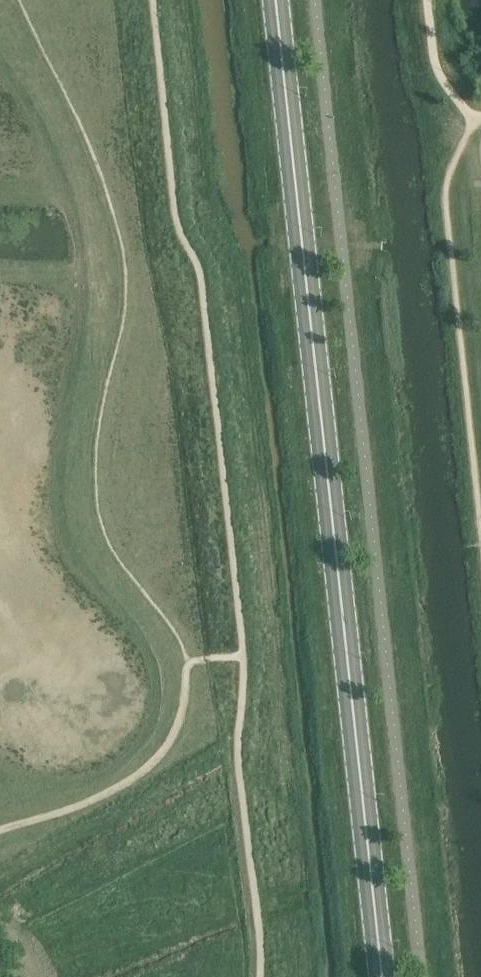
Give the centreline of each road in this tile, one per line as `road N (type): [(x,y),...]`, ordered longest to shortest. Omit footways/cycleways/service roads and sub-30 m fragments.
road 1 (secondary): [(383,976),(276,0)]

